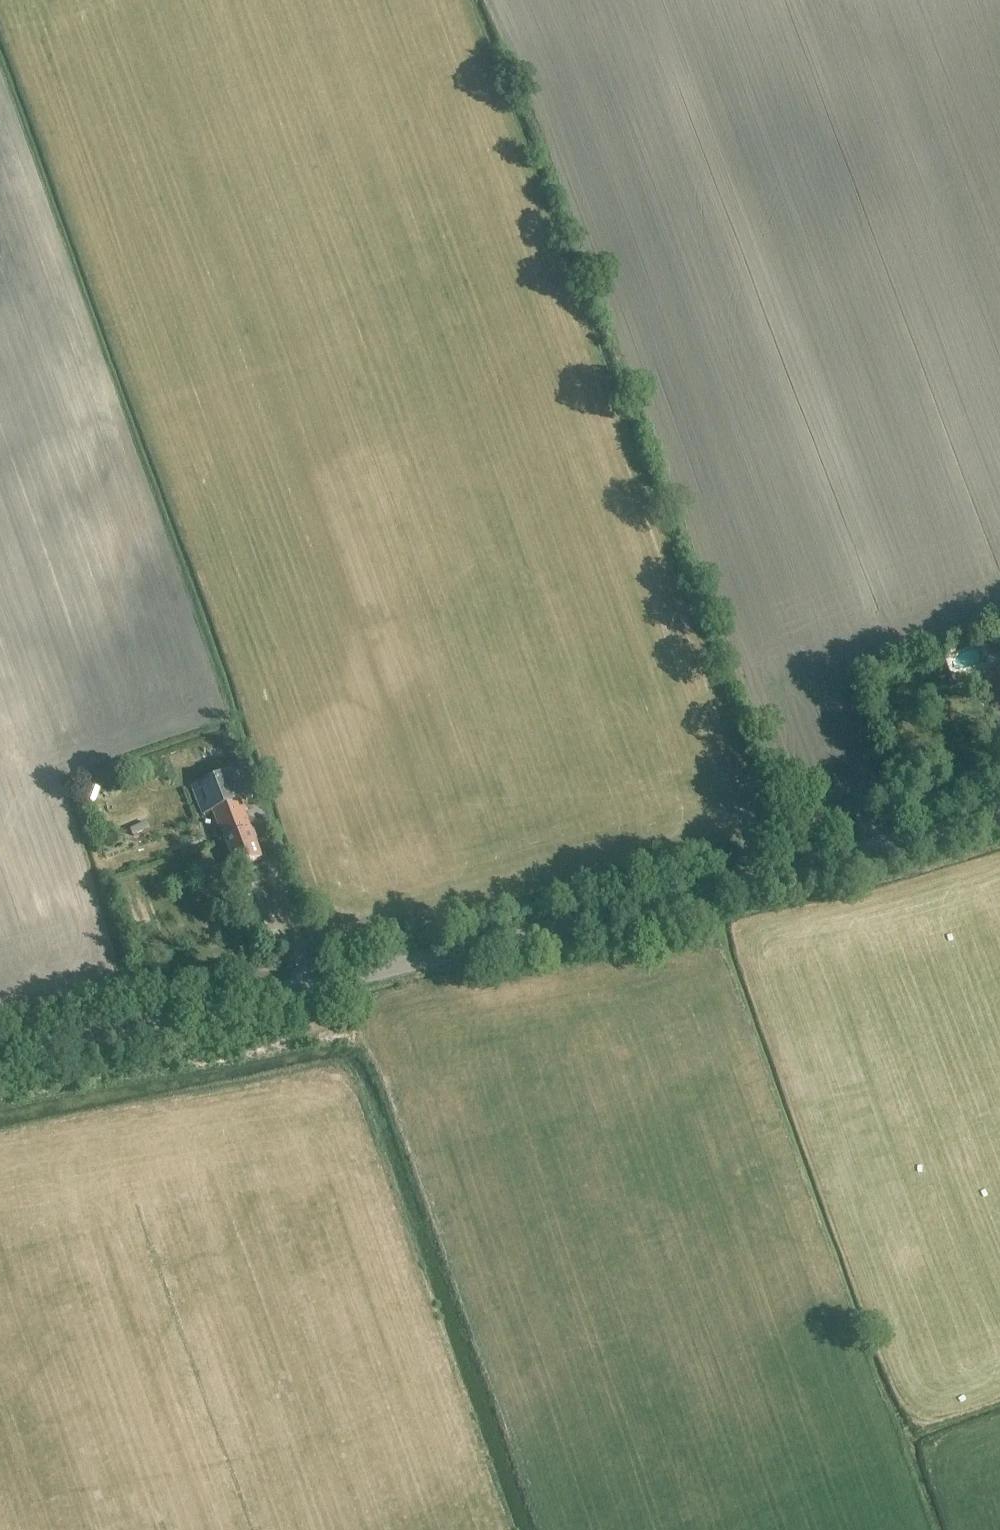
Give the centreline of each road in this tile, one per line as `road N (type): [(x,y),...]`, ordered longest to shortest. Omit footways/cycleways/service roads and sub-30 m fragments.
road 1 (tertiary): [(0,1055),(999,816)]

